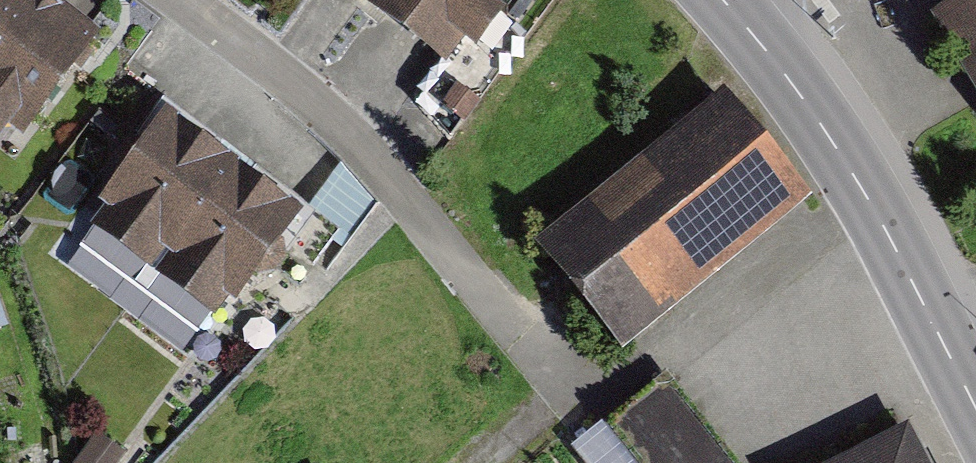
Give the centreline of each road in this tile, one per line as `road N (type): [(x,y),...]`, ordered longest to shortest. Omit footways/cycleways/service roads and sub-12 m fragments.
road 1 (residential): [(570,387),(345,127),(178,0)]
road 2 (tertiary): [(975,409),(814,112),(724,0)]

